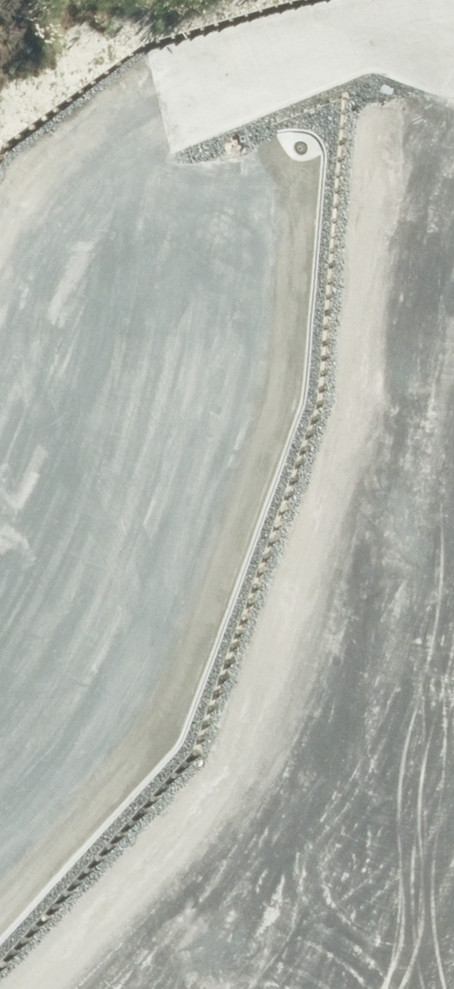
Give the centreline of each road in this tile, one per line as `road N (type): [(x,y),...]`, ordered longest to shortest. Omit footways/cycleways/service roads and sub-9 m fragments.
road 1 (track): [(453,228),(402,588),(284,988)]
road 2 (track): [(0,739),(194,605),(432,380)]

